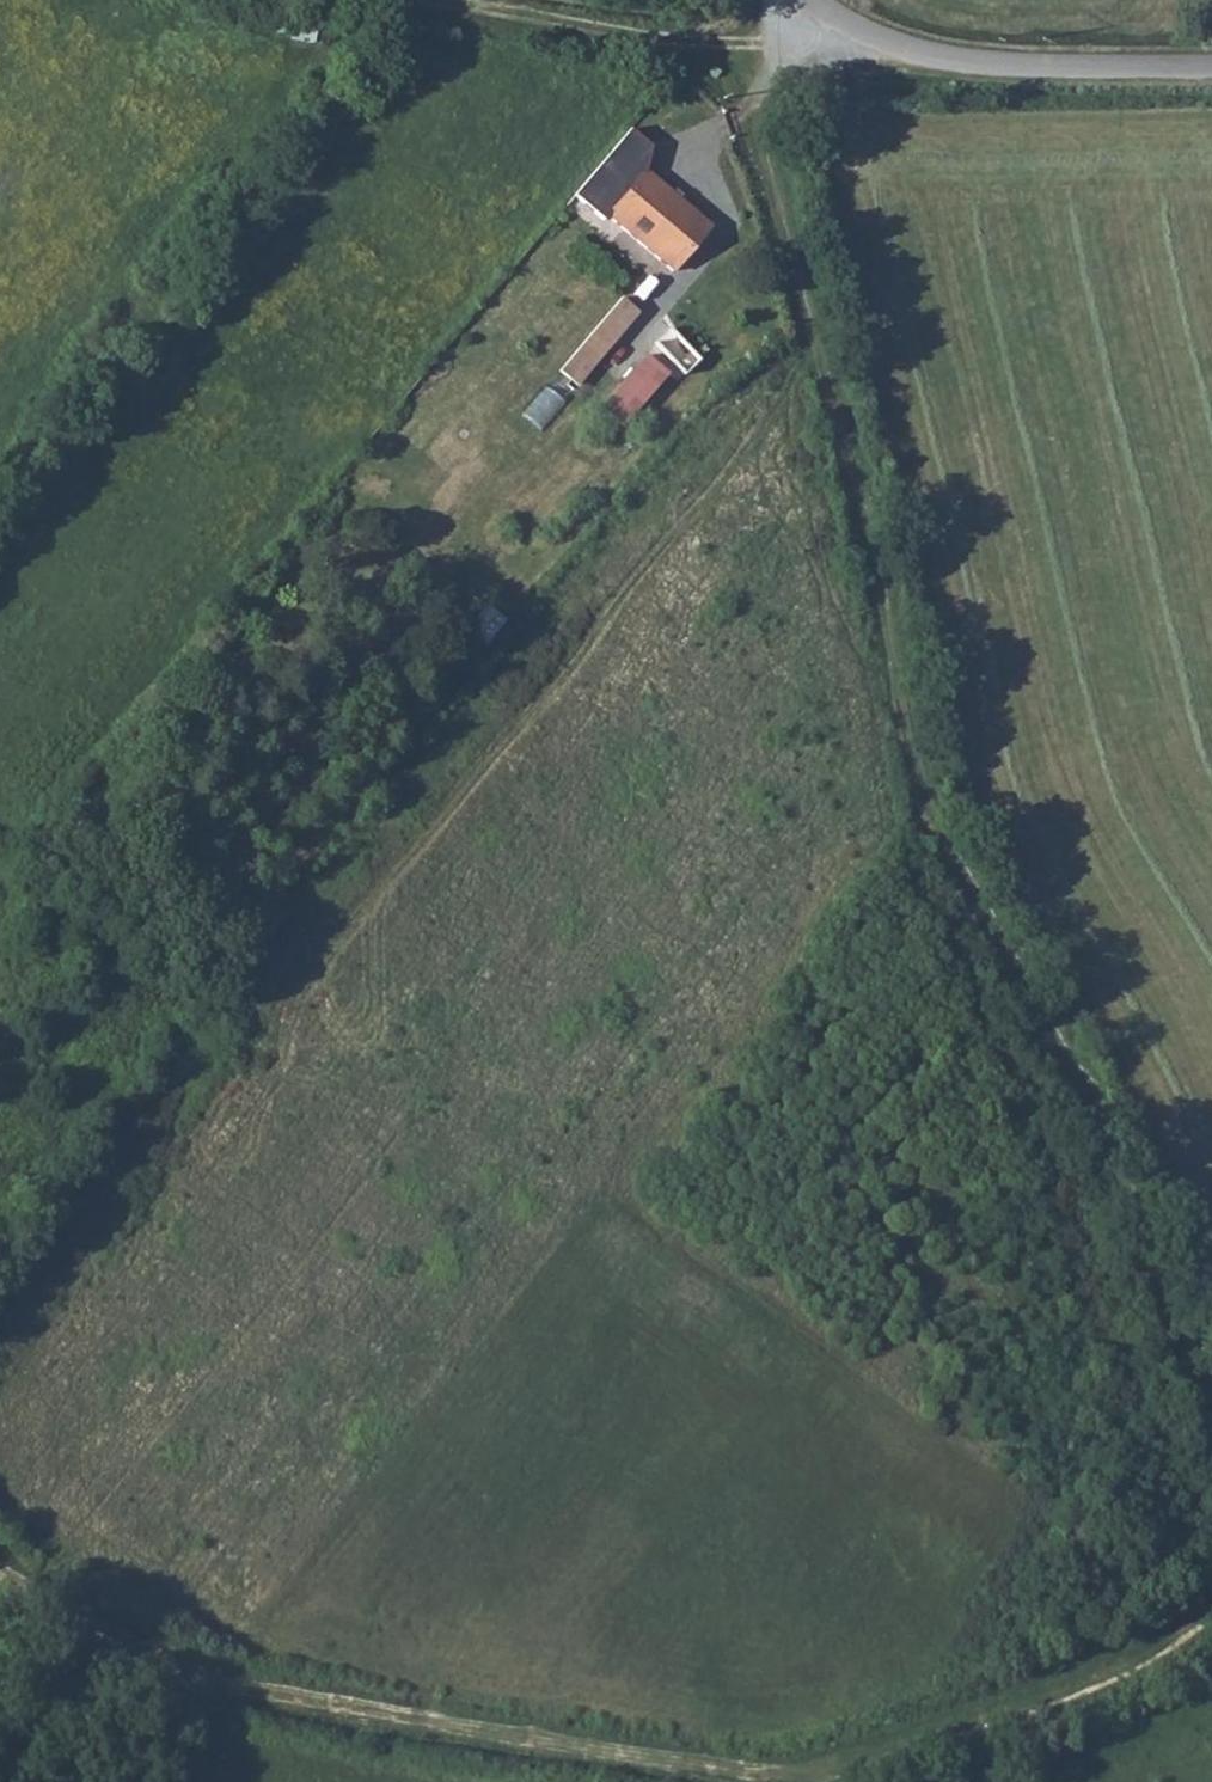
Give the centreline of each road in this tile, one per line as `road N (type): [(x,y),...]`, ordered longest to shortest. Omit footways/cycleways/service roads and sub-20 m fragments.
road 1 (track): [(0,1577),(162,1667),(266,1698),(770,1779),(799,1779),(1101,1666),(1211,1588)]
road 2 (unclassified): [(806,0),(881,42),(930,56),(1211,72)]
road 3 (track): [(819,12),(782,47),(691,47),(449,0)]

